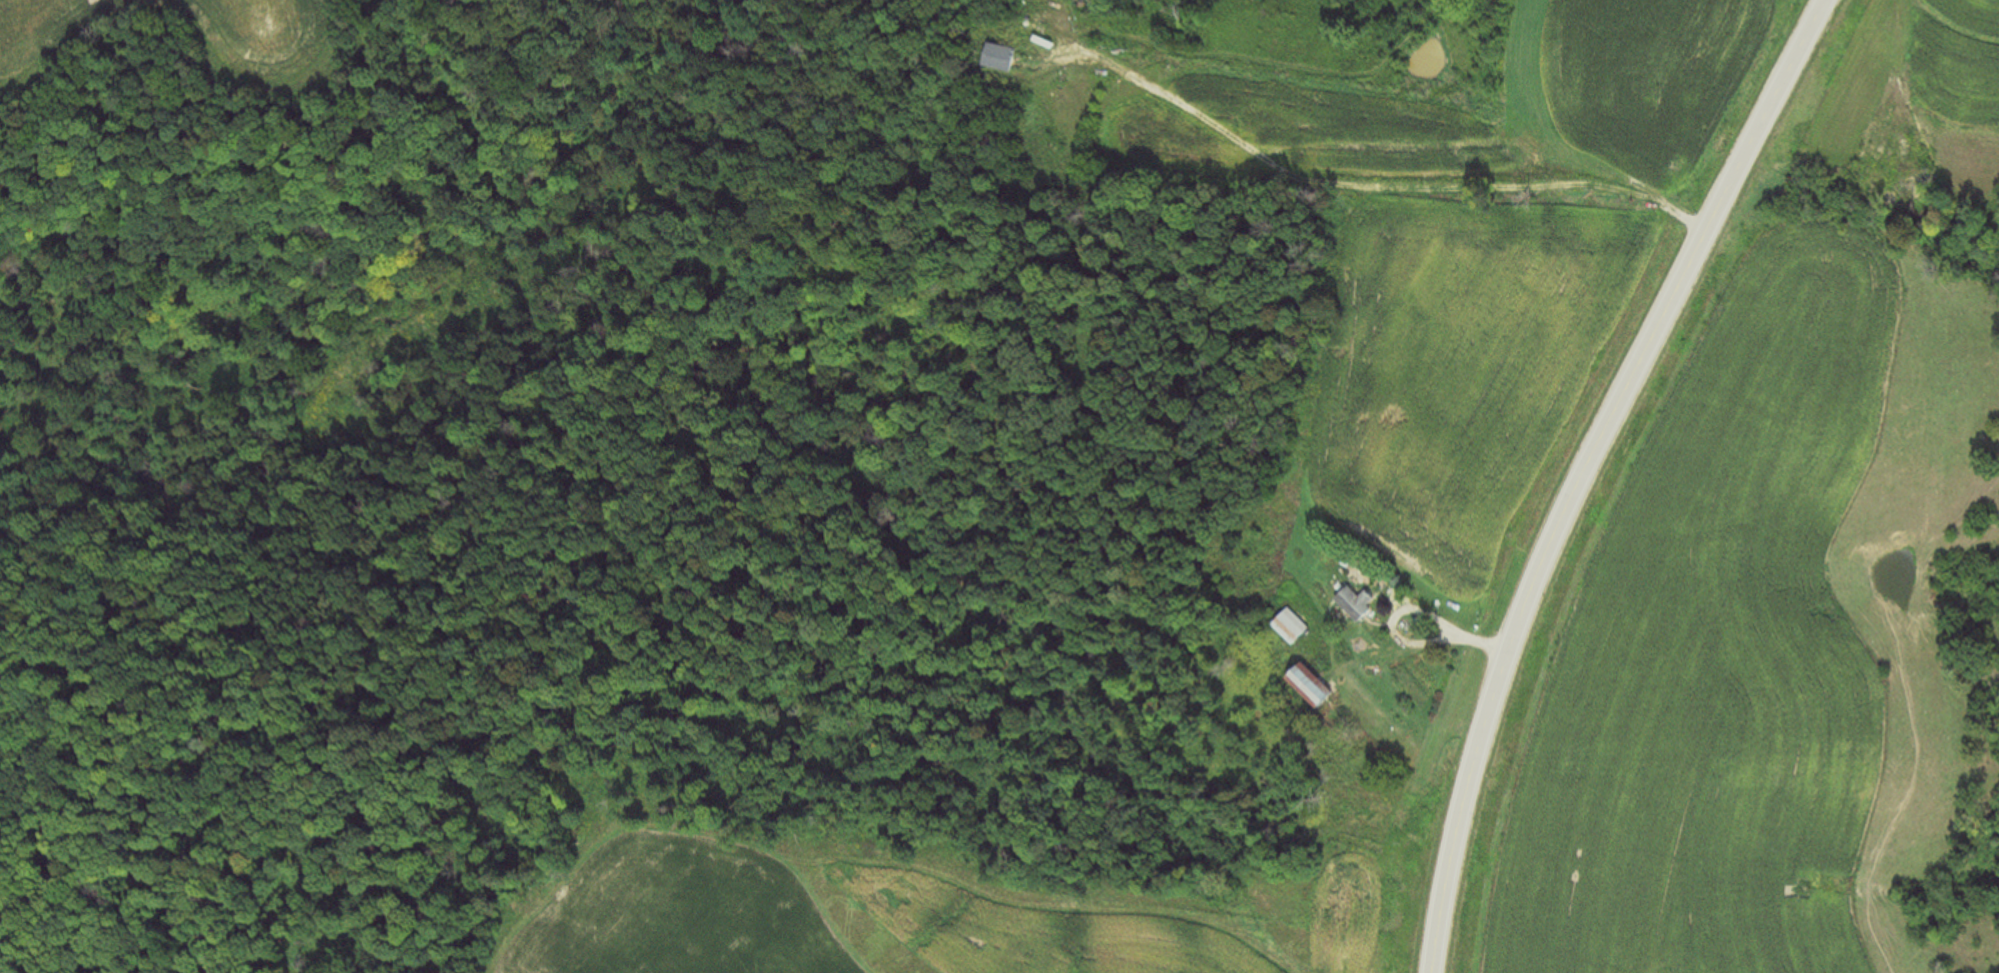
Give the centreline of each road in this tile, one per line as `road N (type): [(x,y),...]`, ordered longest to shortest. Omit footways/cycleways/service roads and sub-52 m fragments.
road 1 (secondary): [(1432,972),(1482,730),(1552,540),(1828,0)]

